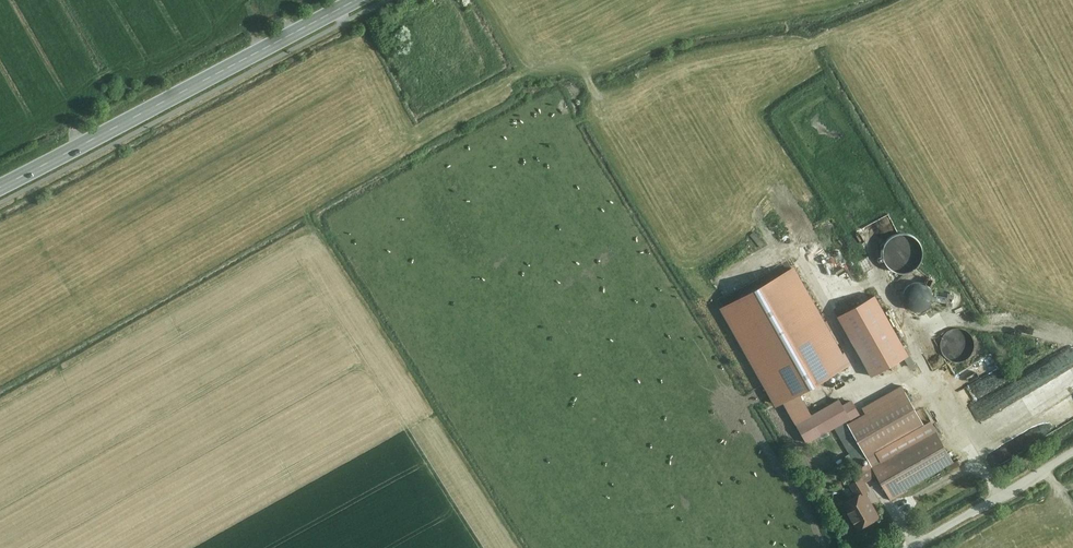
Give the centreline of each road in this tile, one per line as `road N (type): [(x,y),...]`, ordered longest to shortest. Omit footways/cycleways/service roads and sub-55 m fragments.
road 1 (secondary): [(357,0),(0,187)]
road 2 (unclassified): [(1072,454),(902,547)]

